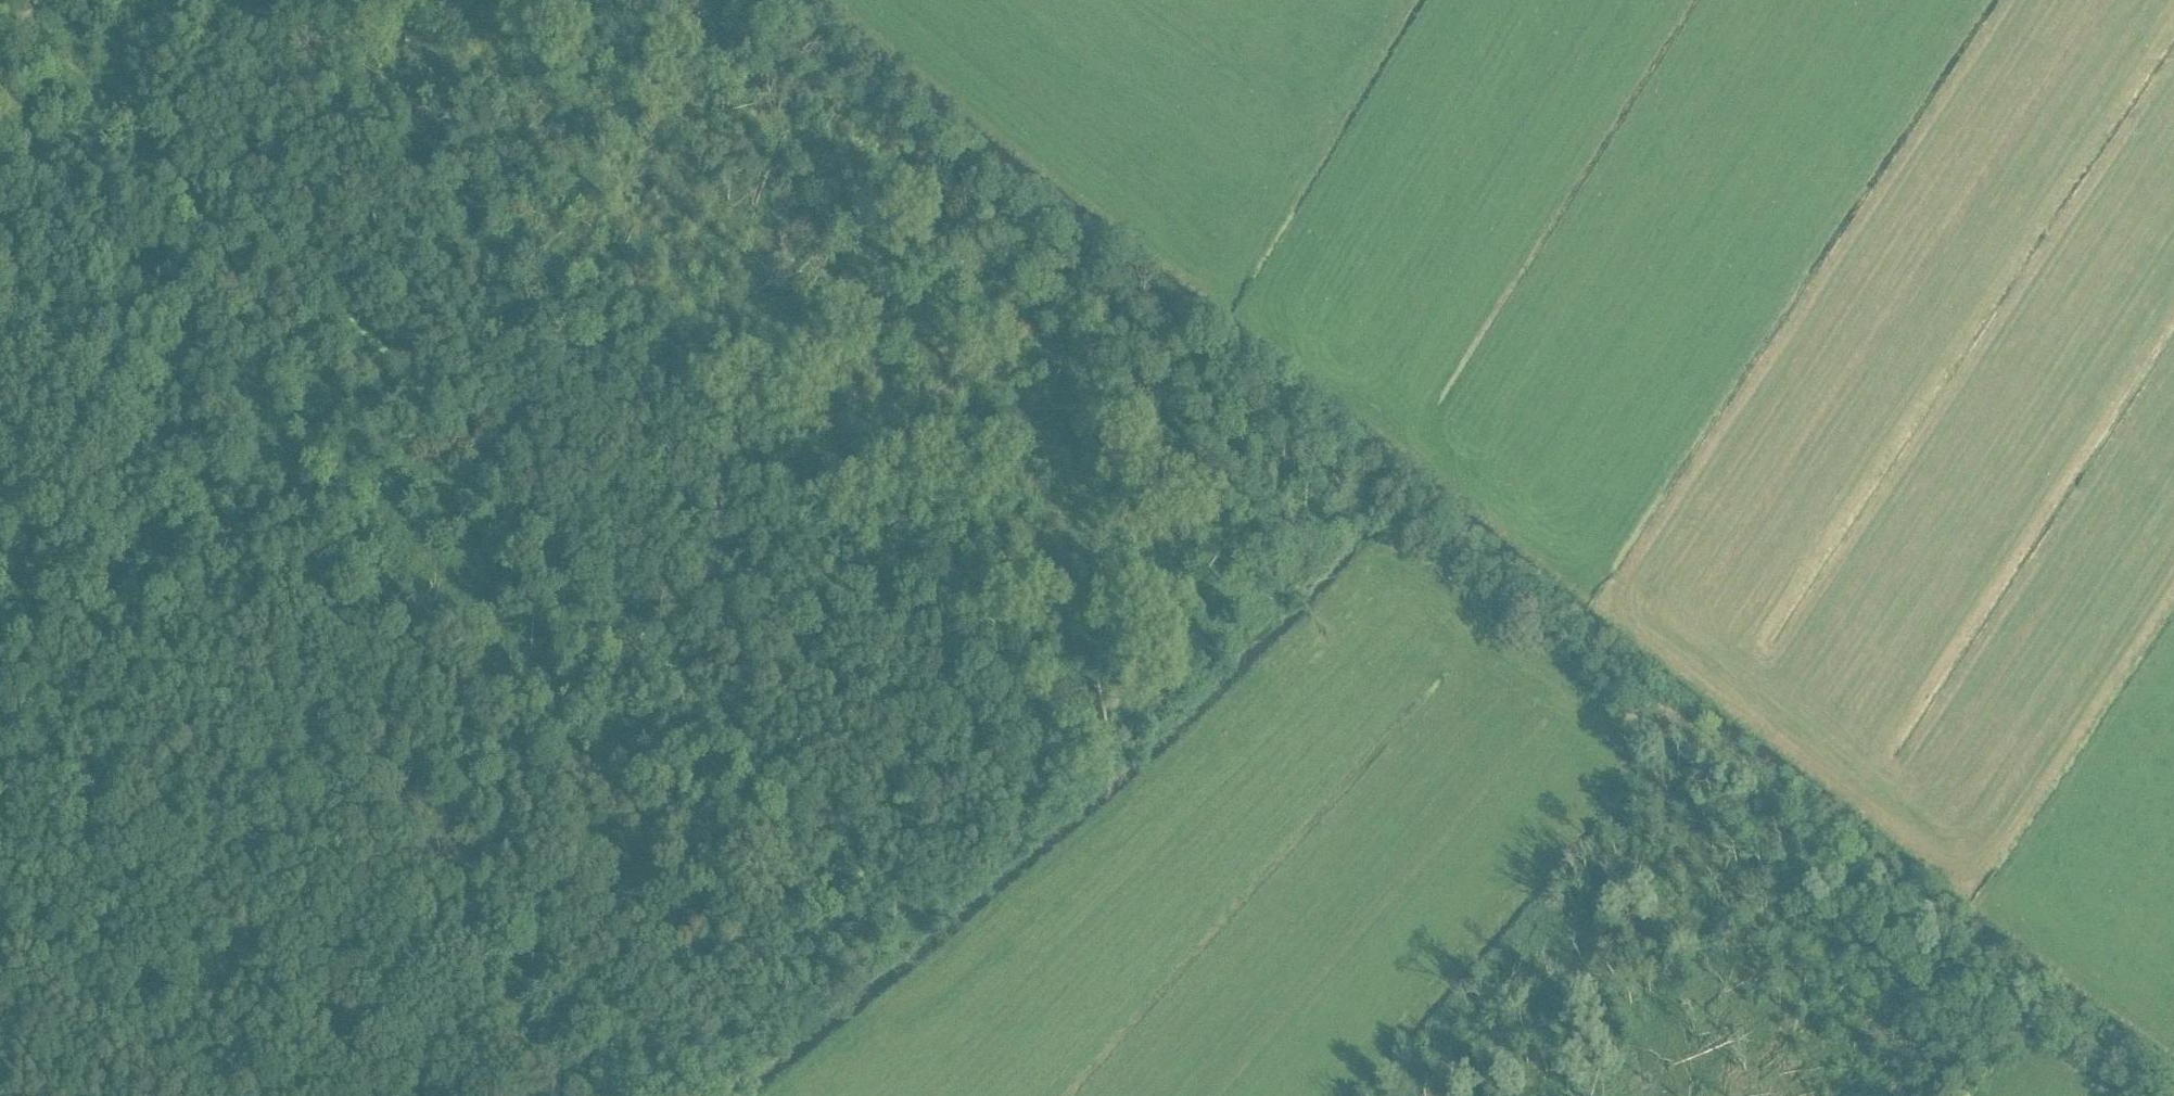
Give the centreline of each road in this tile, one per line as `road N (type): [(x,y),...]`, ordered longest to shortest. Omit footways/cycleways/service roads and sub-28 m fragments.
road 1 (track): [(2160,1095),(1666,721),(1649,735)]

